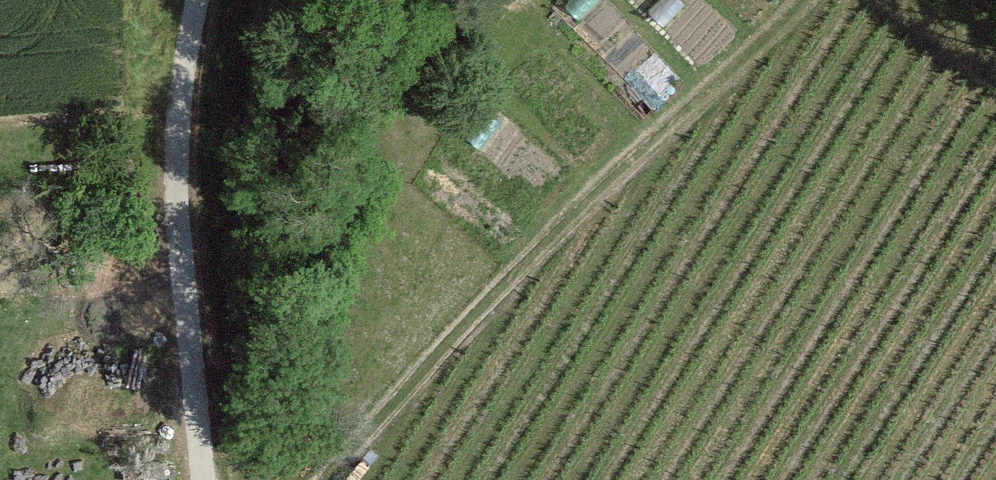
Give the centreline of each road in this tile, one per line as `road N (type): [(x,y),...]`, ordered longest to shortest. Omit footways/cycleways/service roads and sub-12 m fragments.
road 1 (track): [(325,479),(521,267),(793,0)]
road 2 (track): [(196,0),(176,171),(203,479)]

